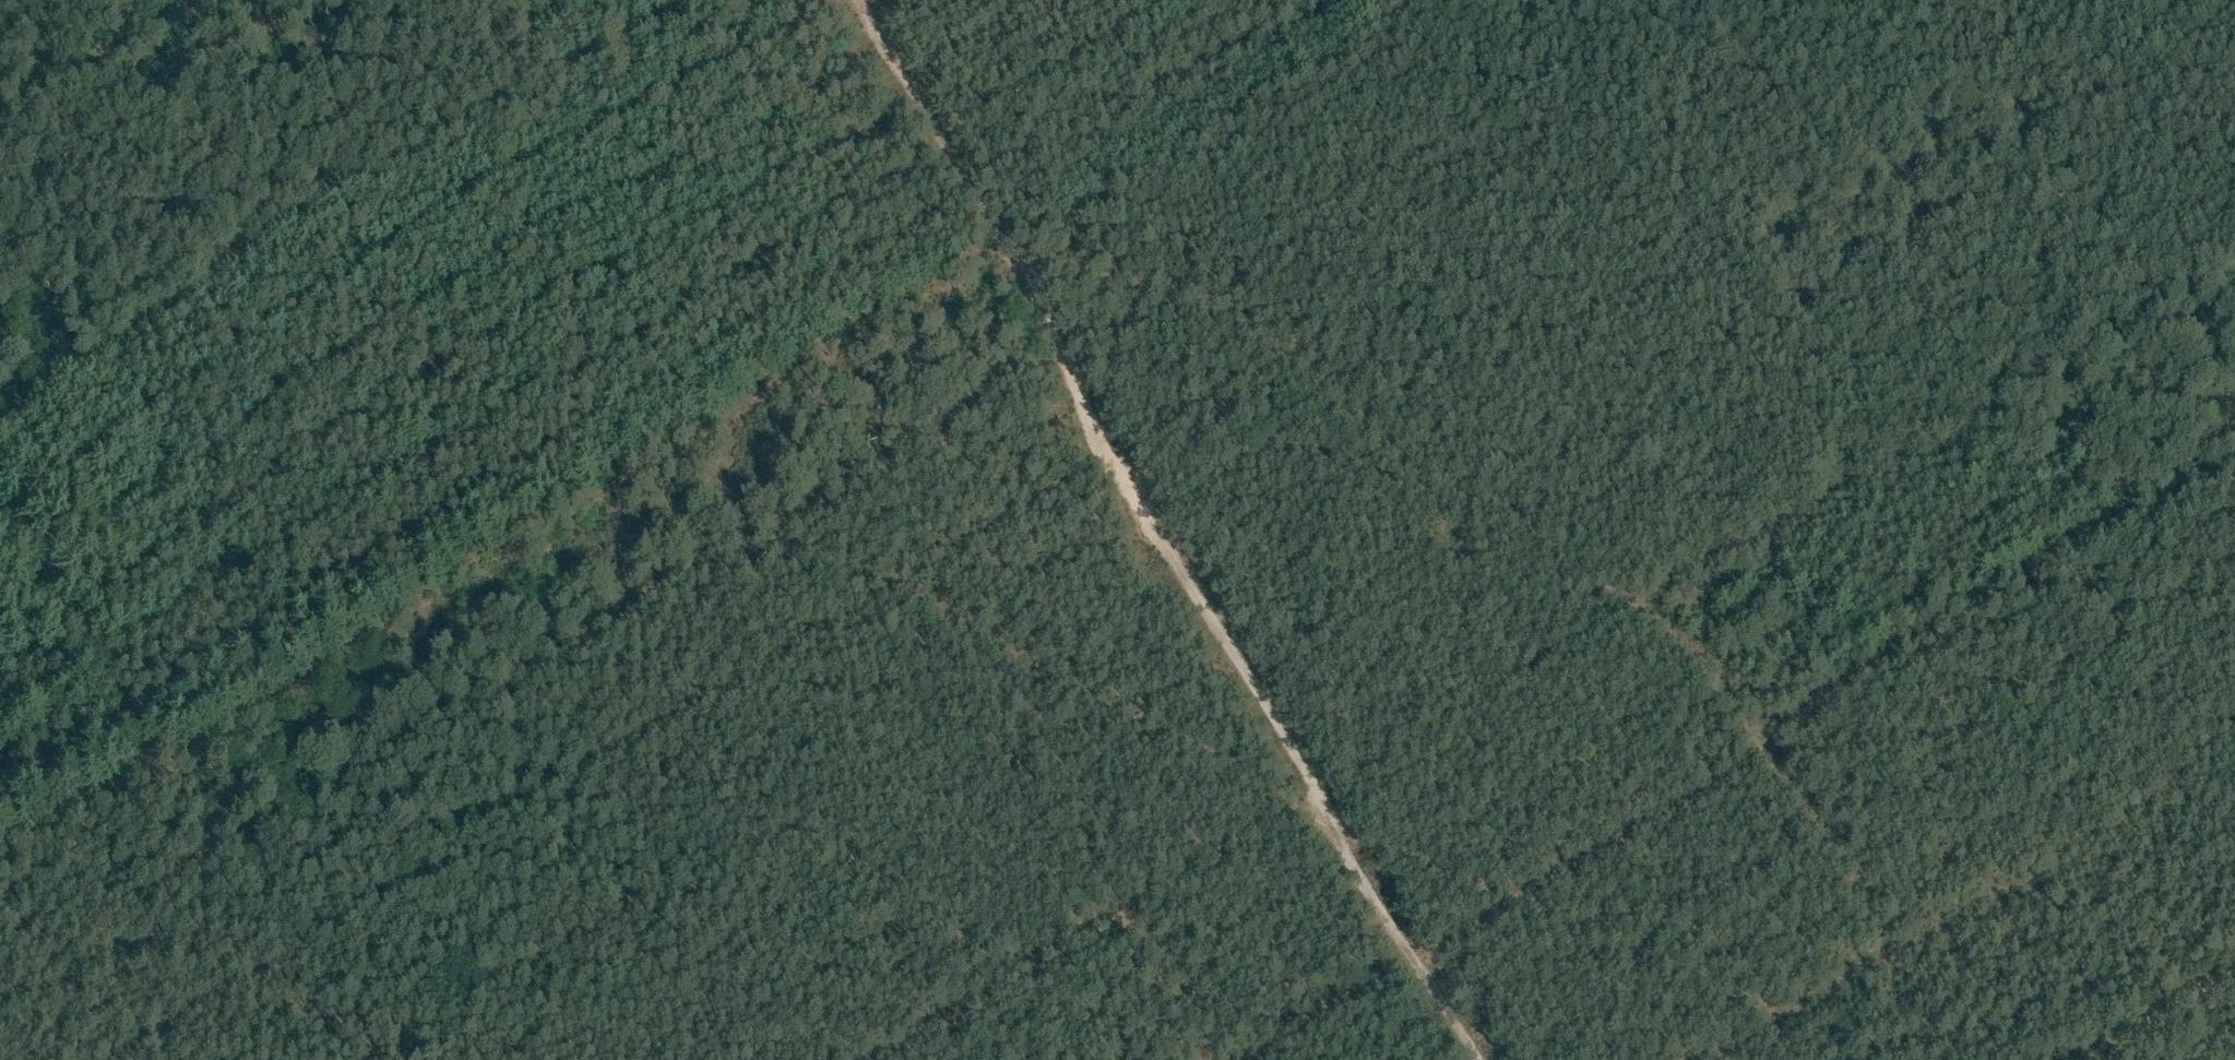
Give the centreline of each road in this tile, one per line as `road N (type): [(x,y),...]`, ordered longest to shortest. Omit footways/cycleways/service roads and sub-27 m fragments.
road 1 (track): [(1482,1059),(1092,427),(1055,334),(860,0)]
road 2 (track): [(2091,1059),(2234,974)]

